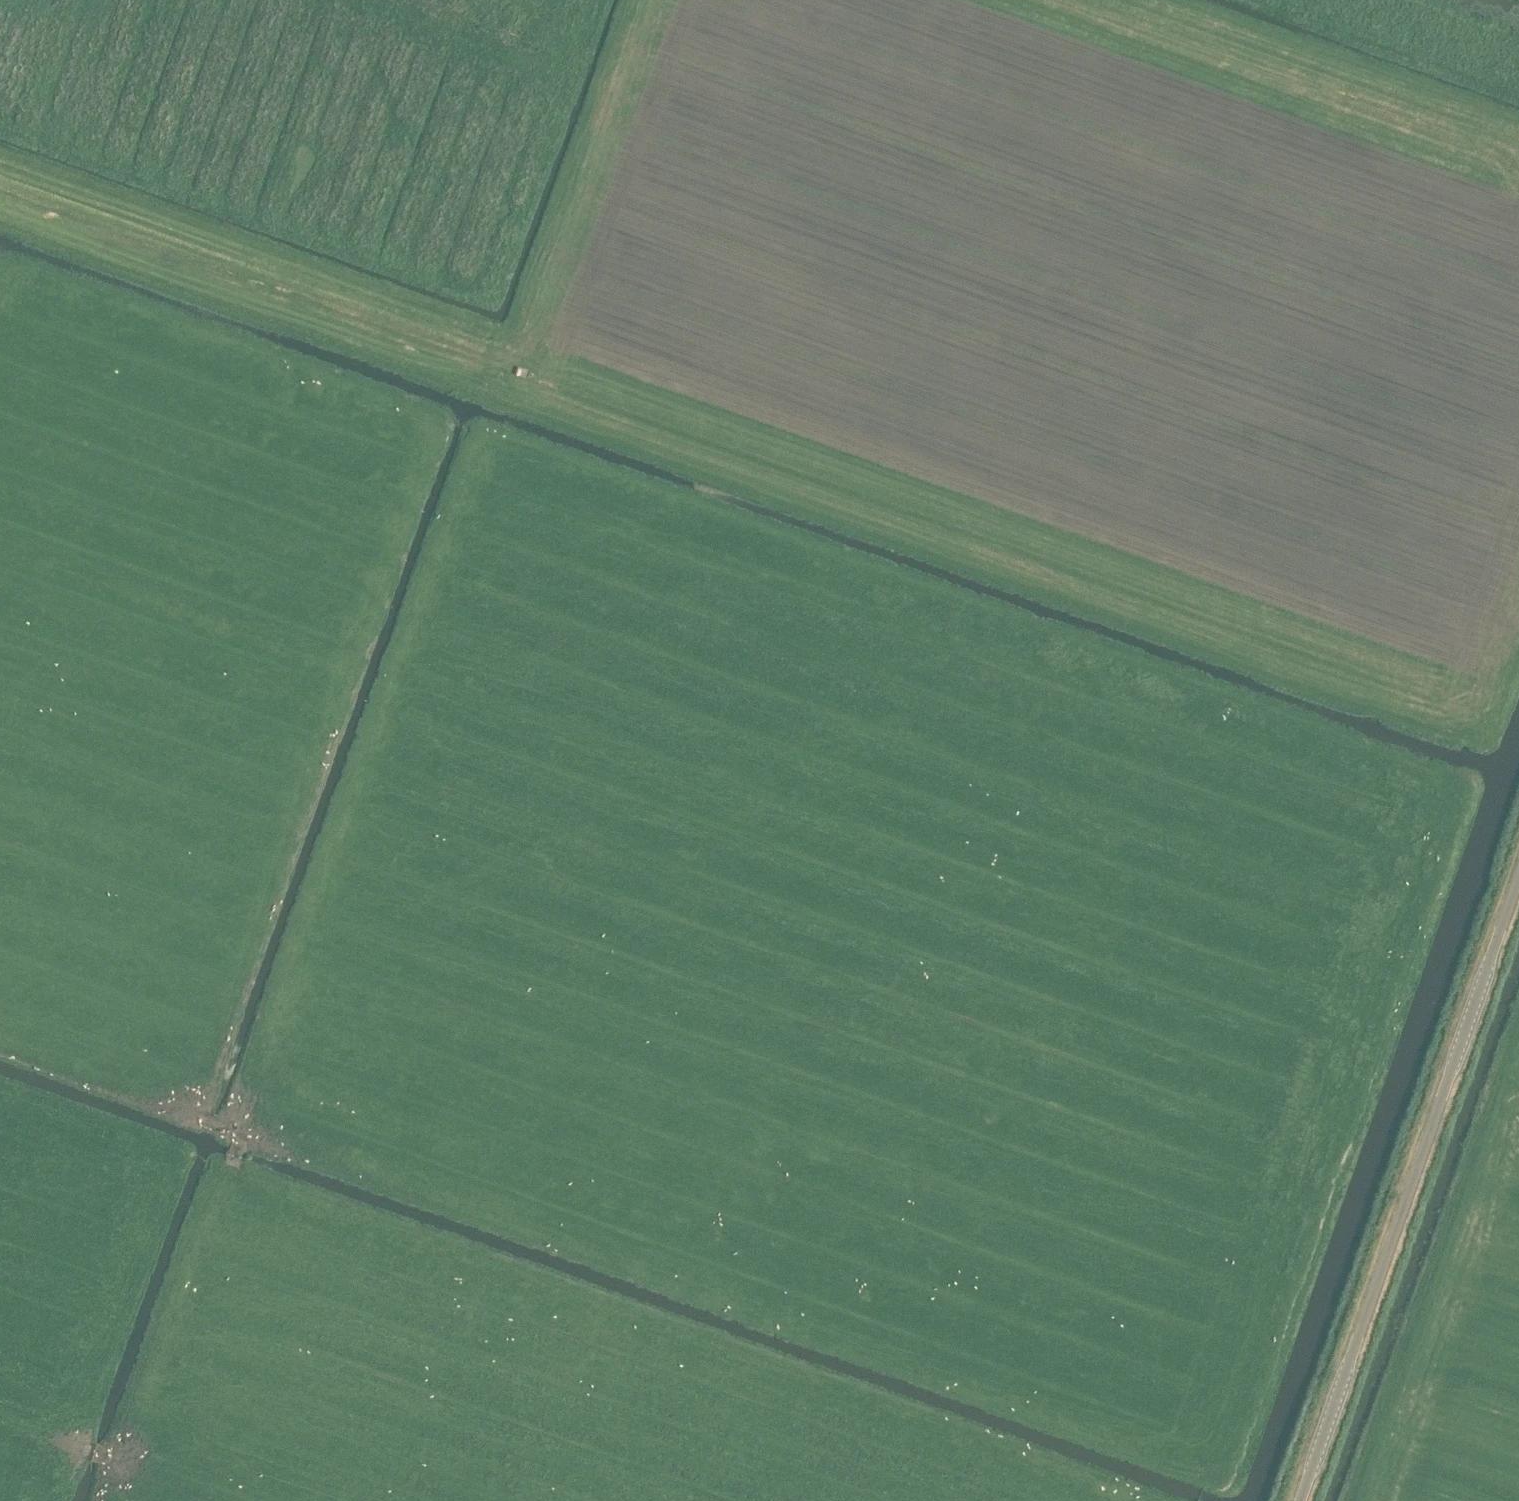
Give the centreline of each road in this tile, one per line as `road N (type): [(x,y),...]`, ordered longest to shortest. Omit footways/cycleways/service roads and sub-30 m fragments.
road 1 (unclassified): [(1301,1500),(1518,889)]

